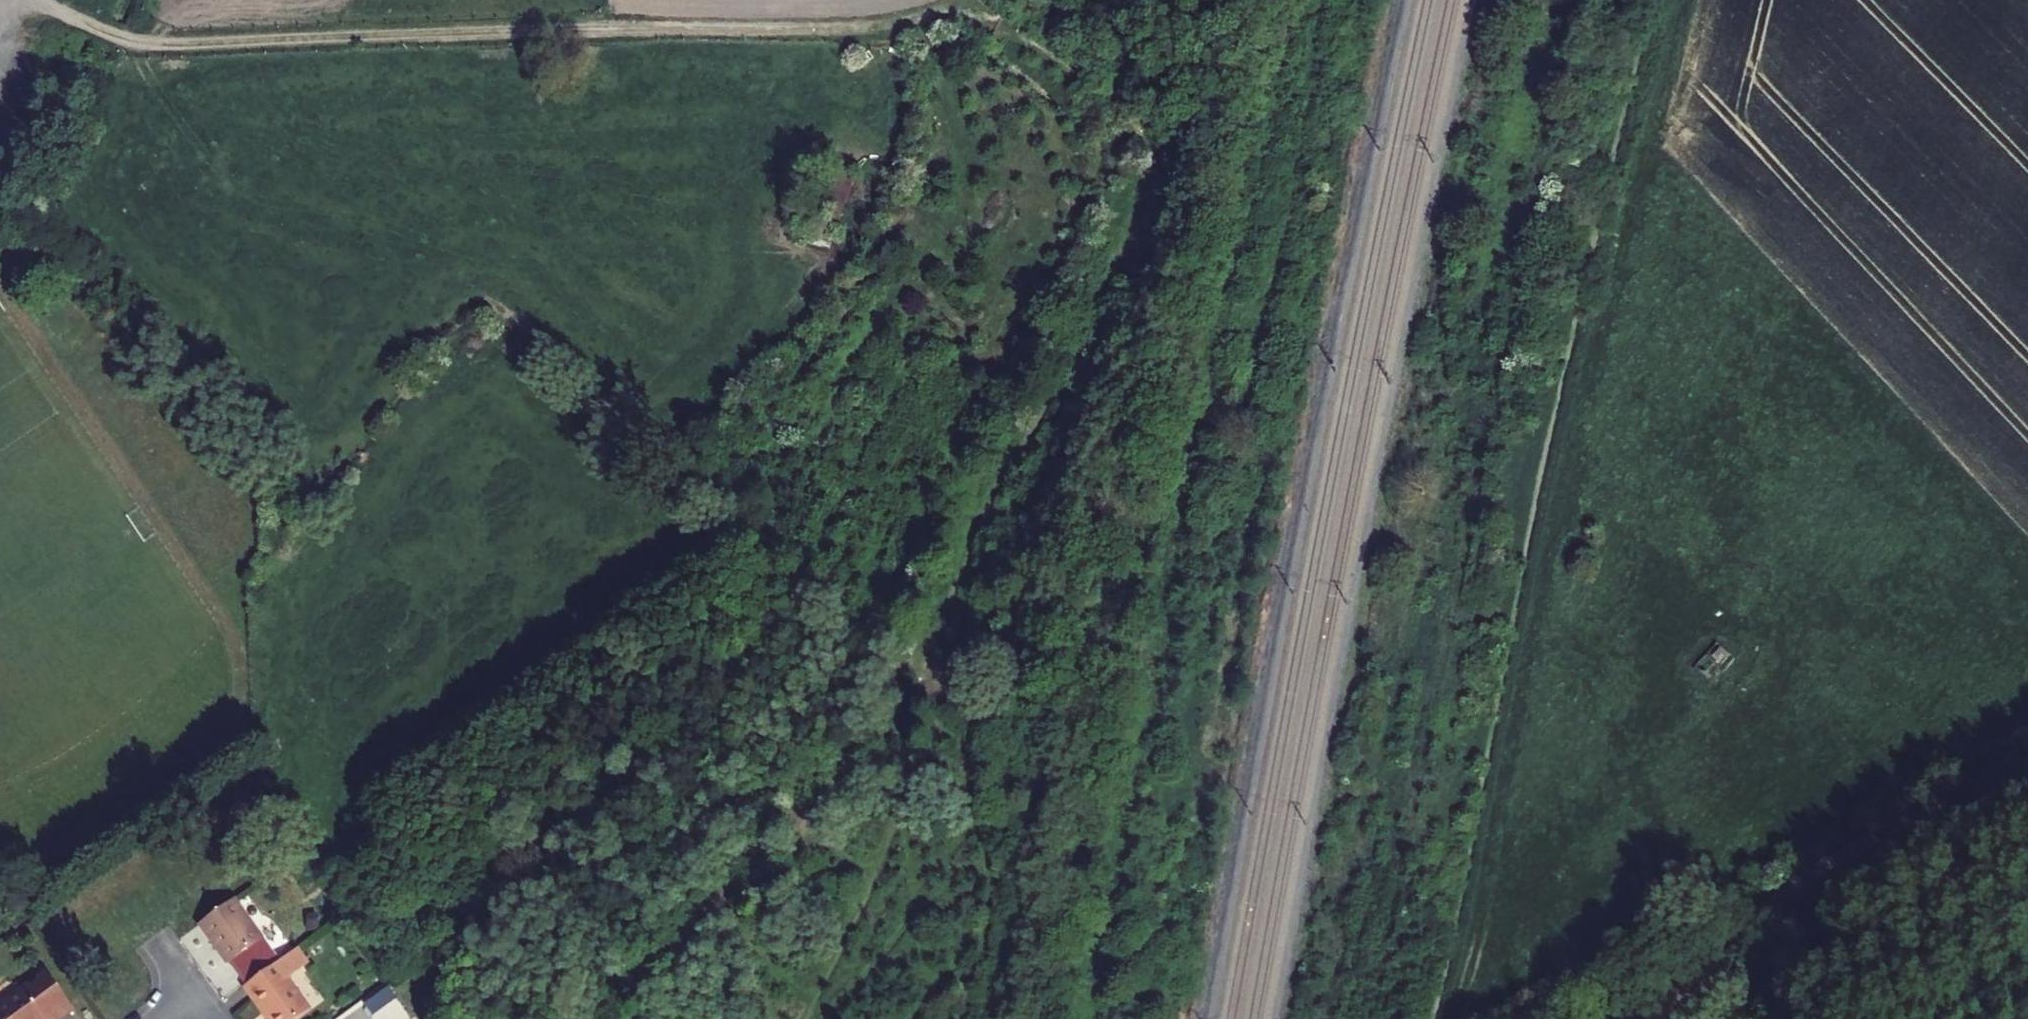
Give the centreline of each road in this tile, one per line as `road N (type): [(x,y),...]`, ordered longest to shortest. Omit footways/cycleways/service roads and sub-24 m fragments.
road 1 (track): [(927,26),(173,46),(118,36),(41,0)]
road 2 (track): [(1671,1018),(2027,777)]

